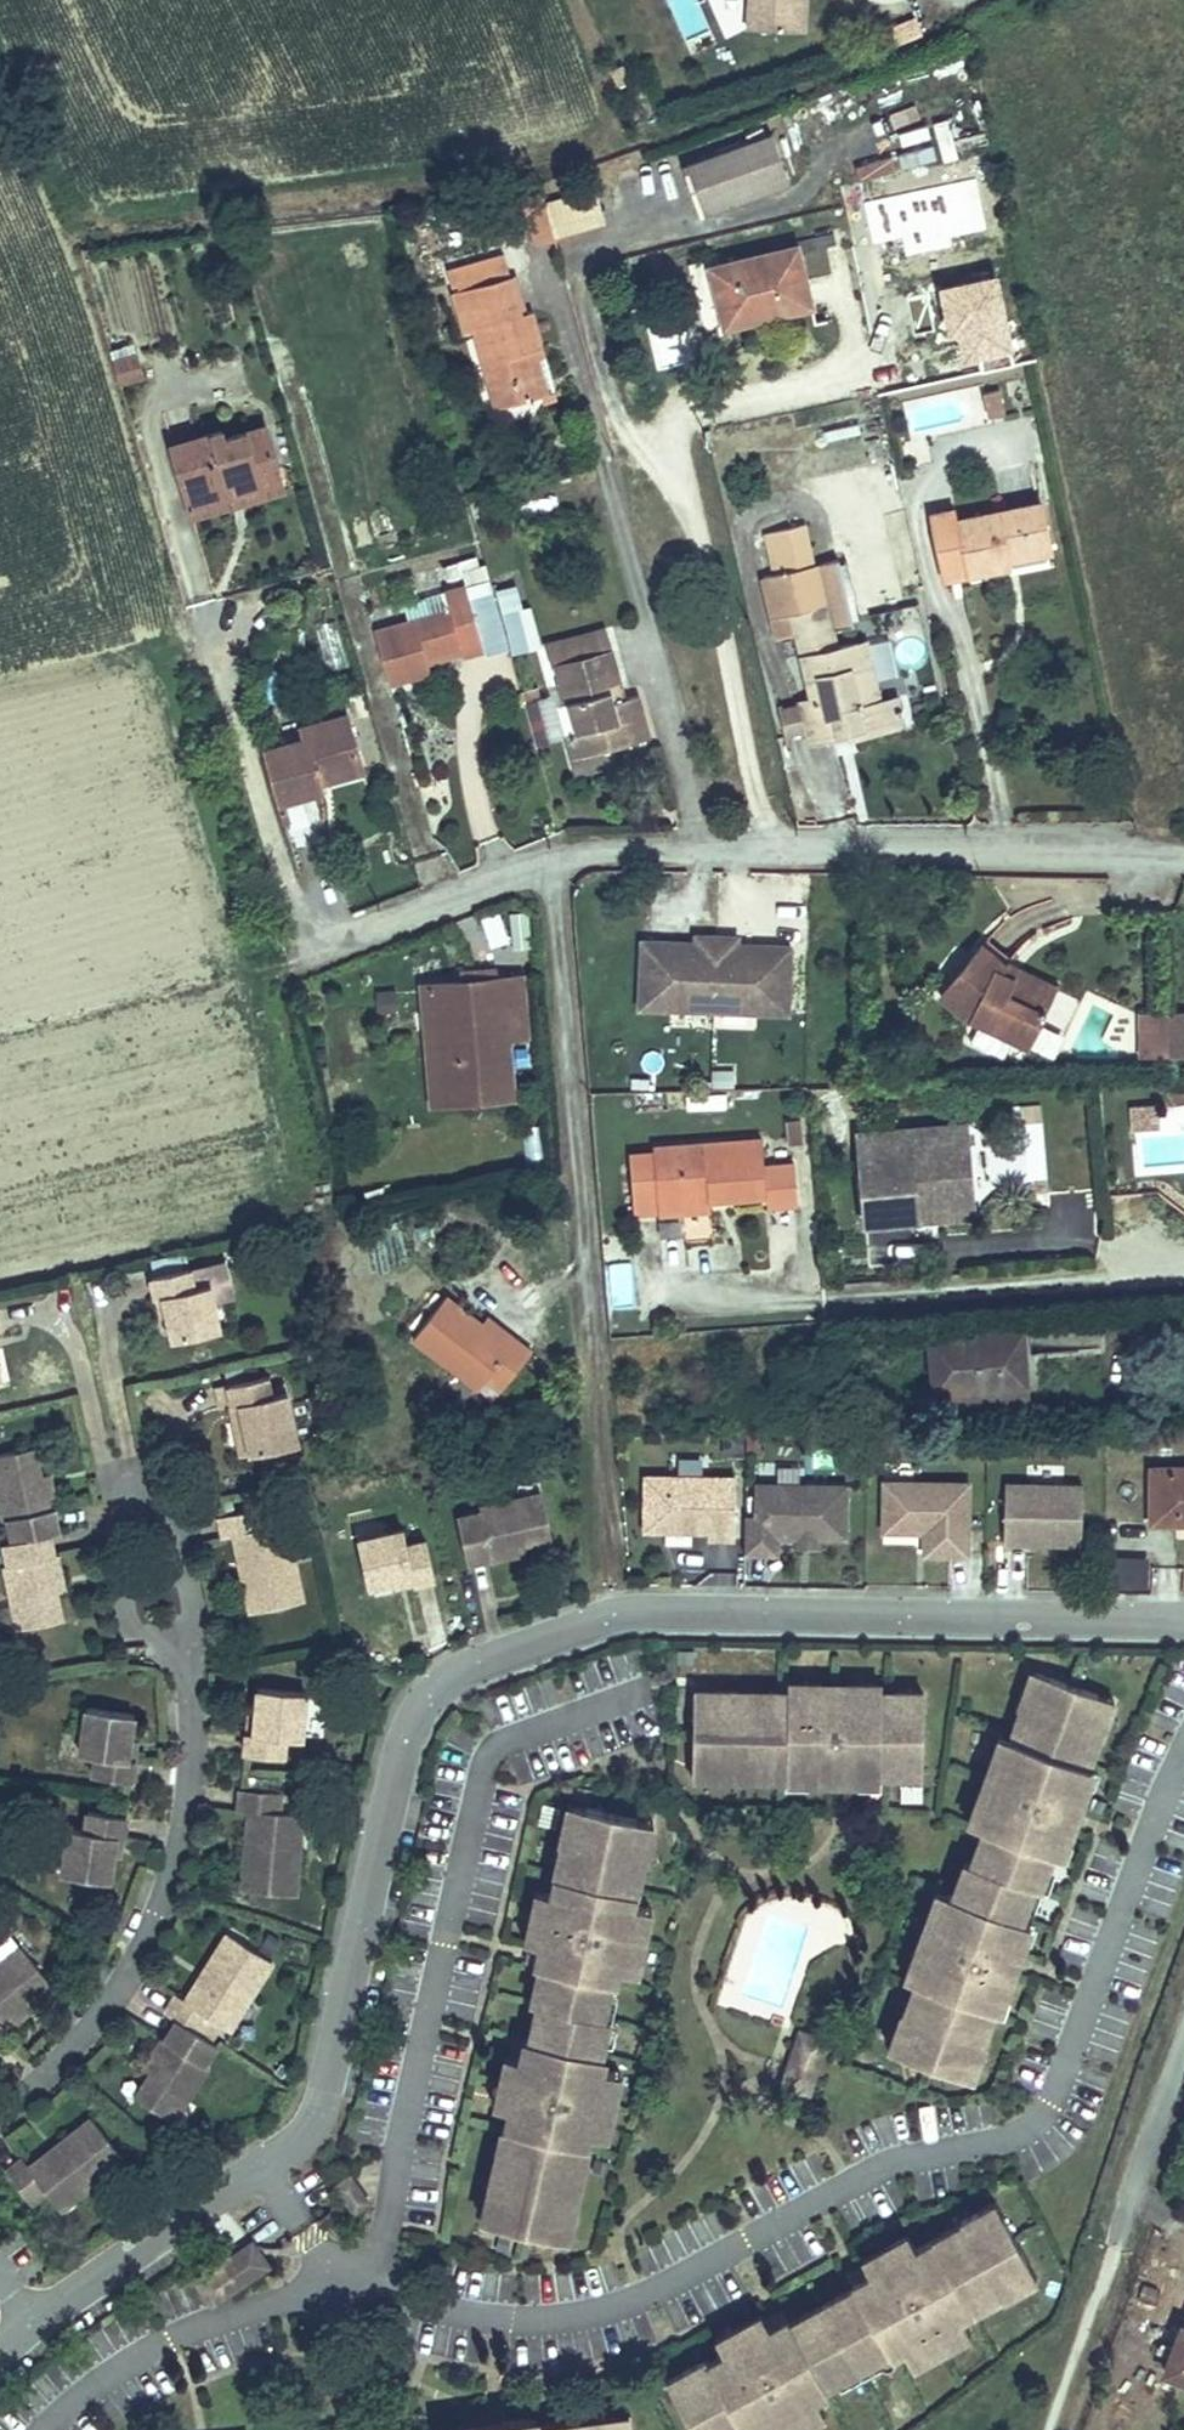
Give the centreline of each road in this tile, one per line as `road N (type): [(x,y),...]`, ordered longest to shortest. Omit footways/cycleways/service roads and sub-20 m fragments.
road 1 (residential): [(22,2309),(292,2143),(314,2117),(335,2064),(359,1910),(406,1733),(459,1672),(579,1627),(664,1613),(1183,1620)]
road 2 (residential): [(313,955),(549,862),(598,856),(695,854),(766,838),(1183,847)]
road 3 (residential): [(643,1228),(645,1258),(659,1282),(682,1295),(721,1298),(1183,1265)]
road 4 (residential): [(176,1646),(189,1712),(189,1800),(159,1917),(138,1963),(78,2048),(0,2113)]
road 5 (residential): [(176,1646),(190,1612),(172,1529),(150,1508),(127,1513),(113,1543),(128,1614),(156,1642)]
road 6 (residential): [(1128,2210),(1183,2037)]

